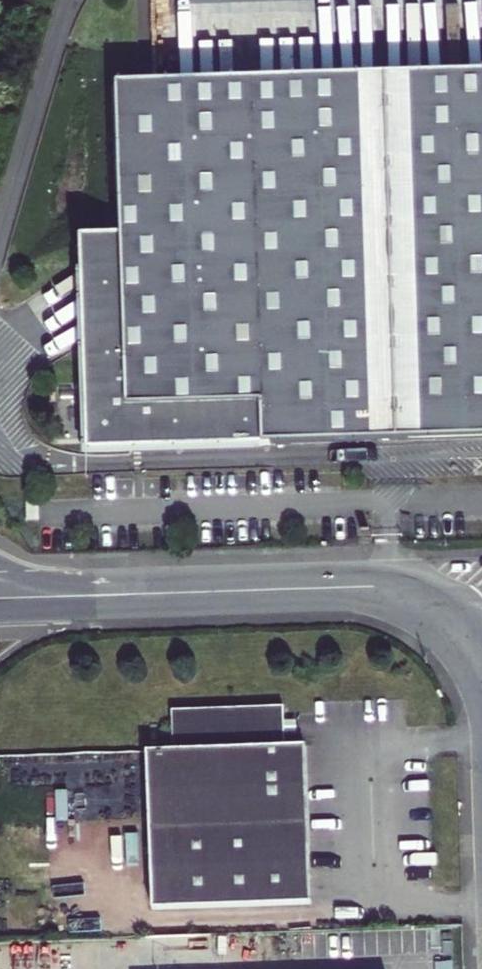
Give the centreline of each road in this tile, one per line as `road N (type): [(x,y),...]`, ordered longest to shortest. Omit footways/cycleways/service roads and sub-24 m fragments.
road 1 (unclassified): [(88,596),(371,587),(427,603),(477,651)]

